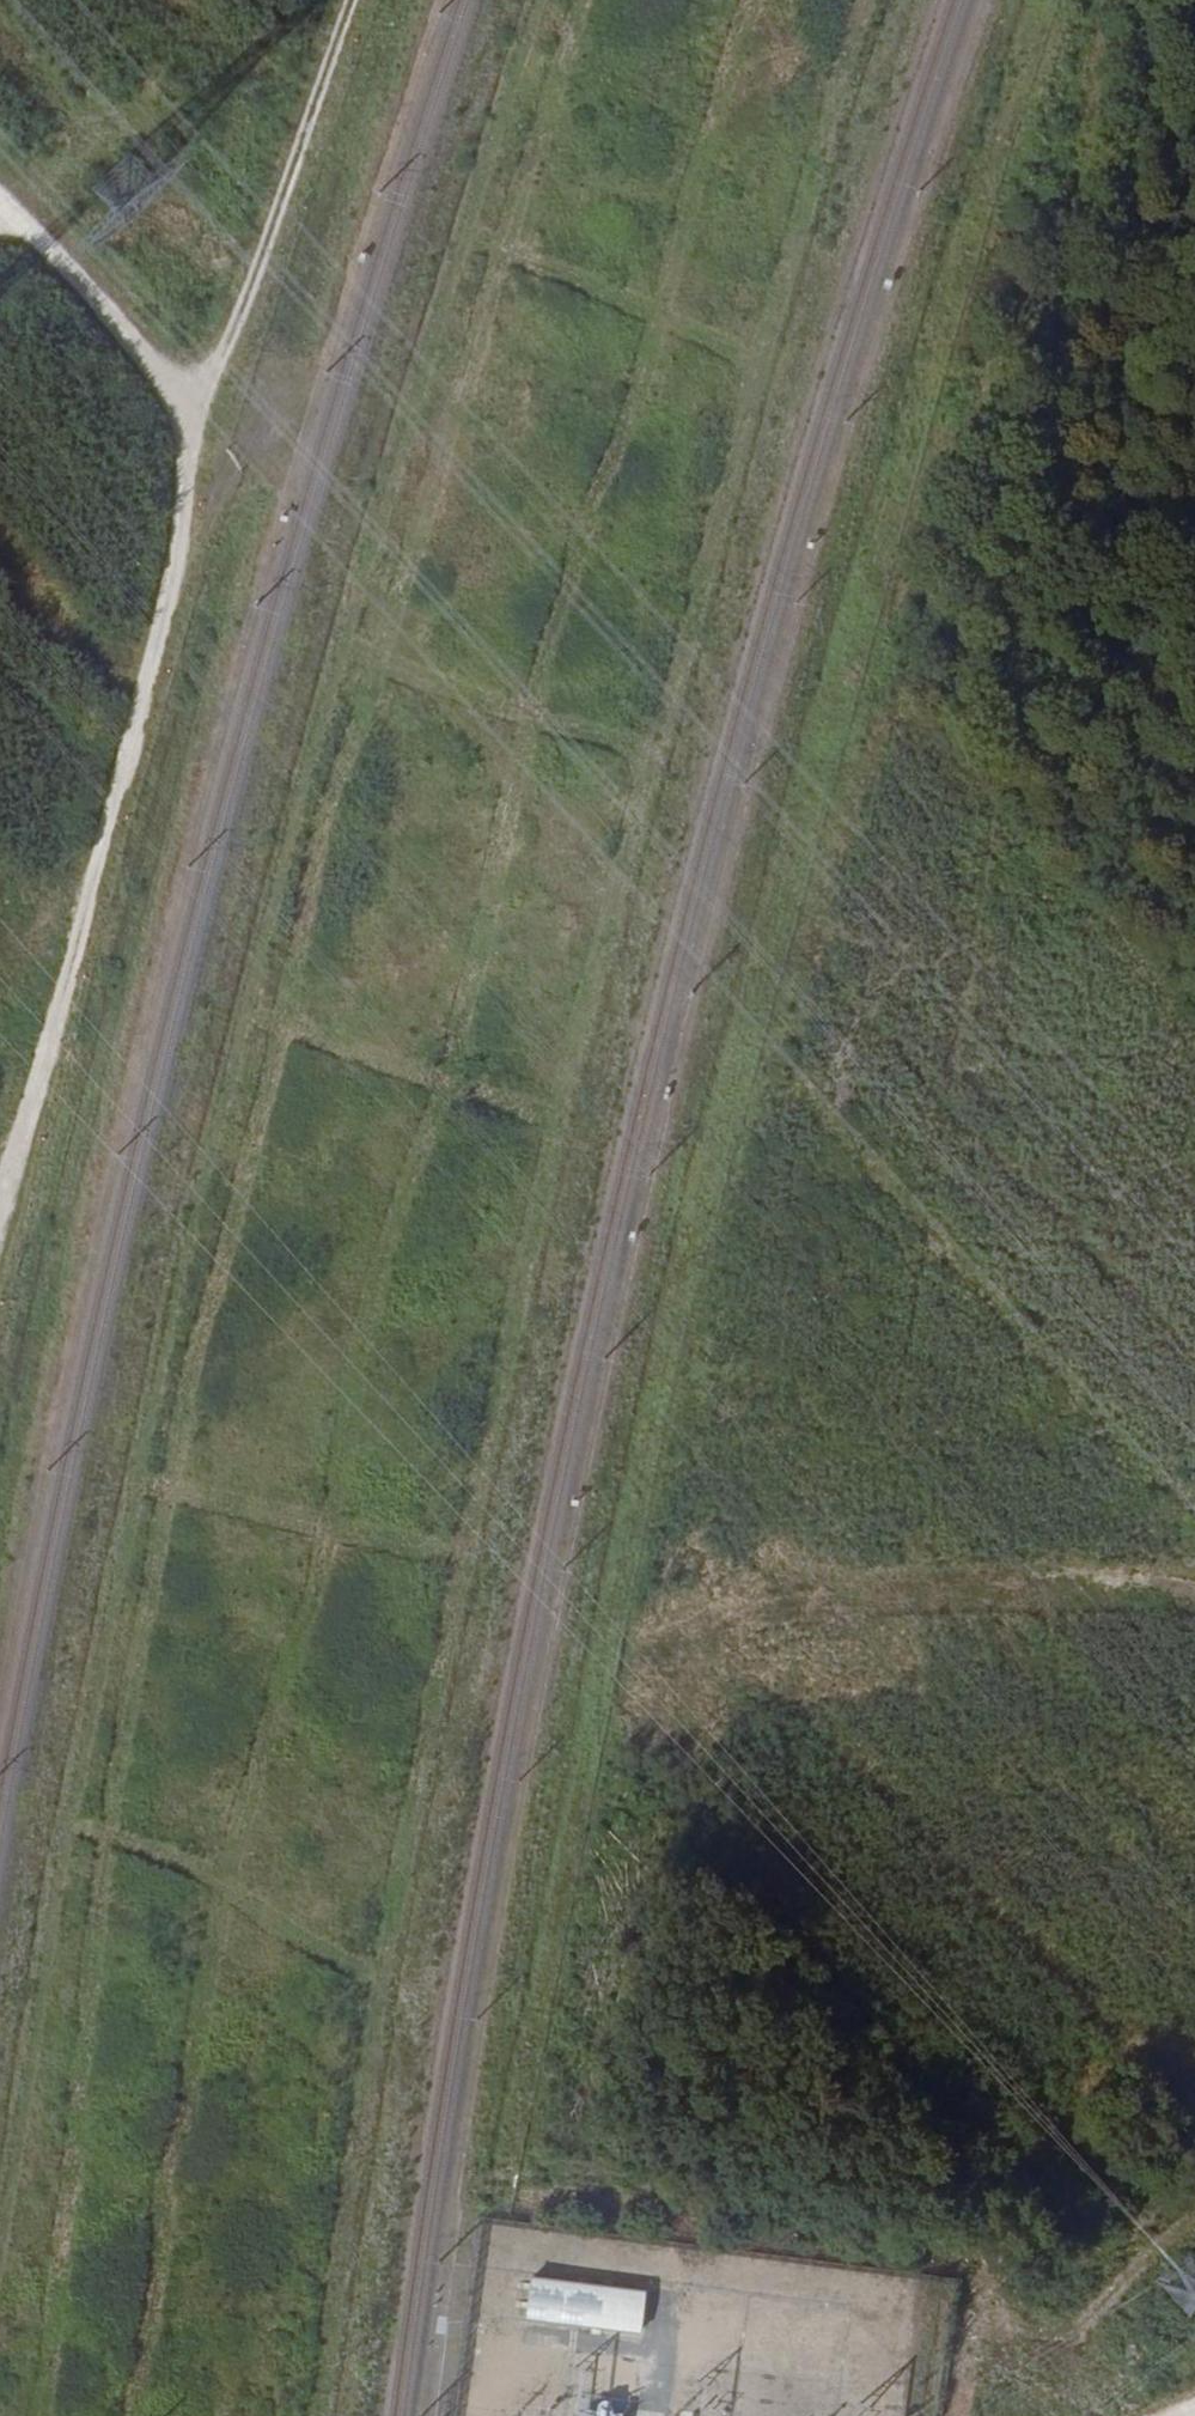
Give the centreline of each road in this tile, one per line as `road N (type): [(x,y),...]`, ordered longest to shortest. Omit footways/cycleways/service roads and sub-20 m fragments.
road 1 (track): [(0,1231),(131,750),(201,414),(351,0)]
road 2 (track): [(1194,1529),(780,1062)]
road 3 (track): [(0,195),(201,414)]

